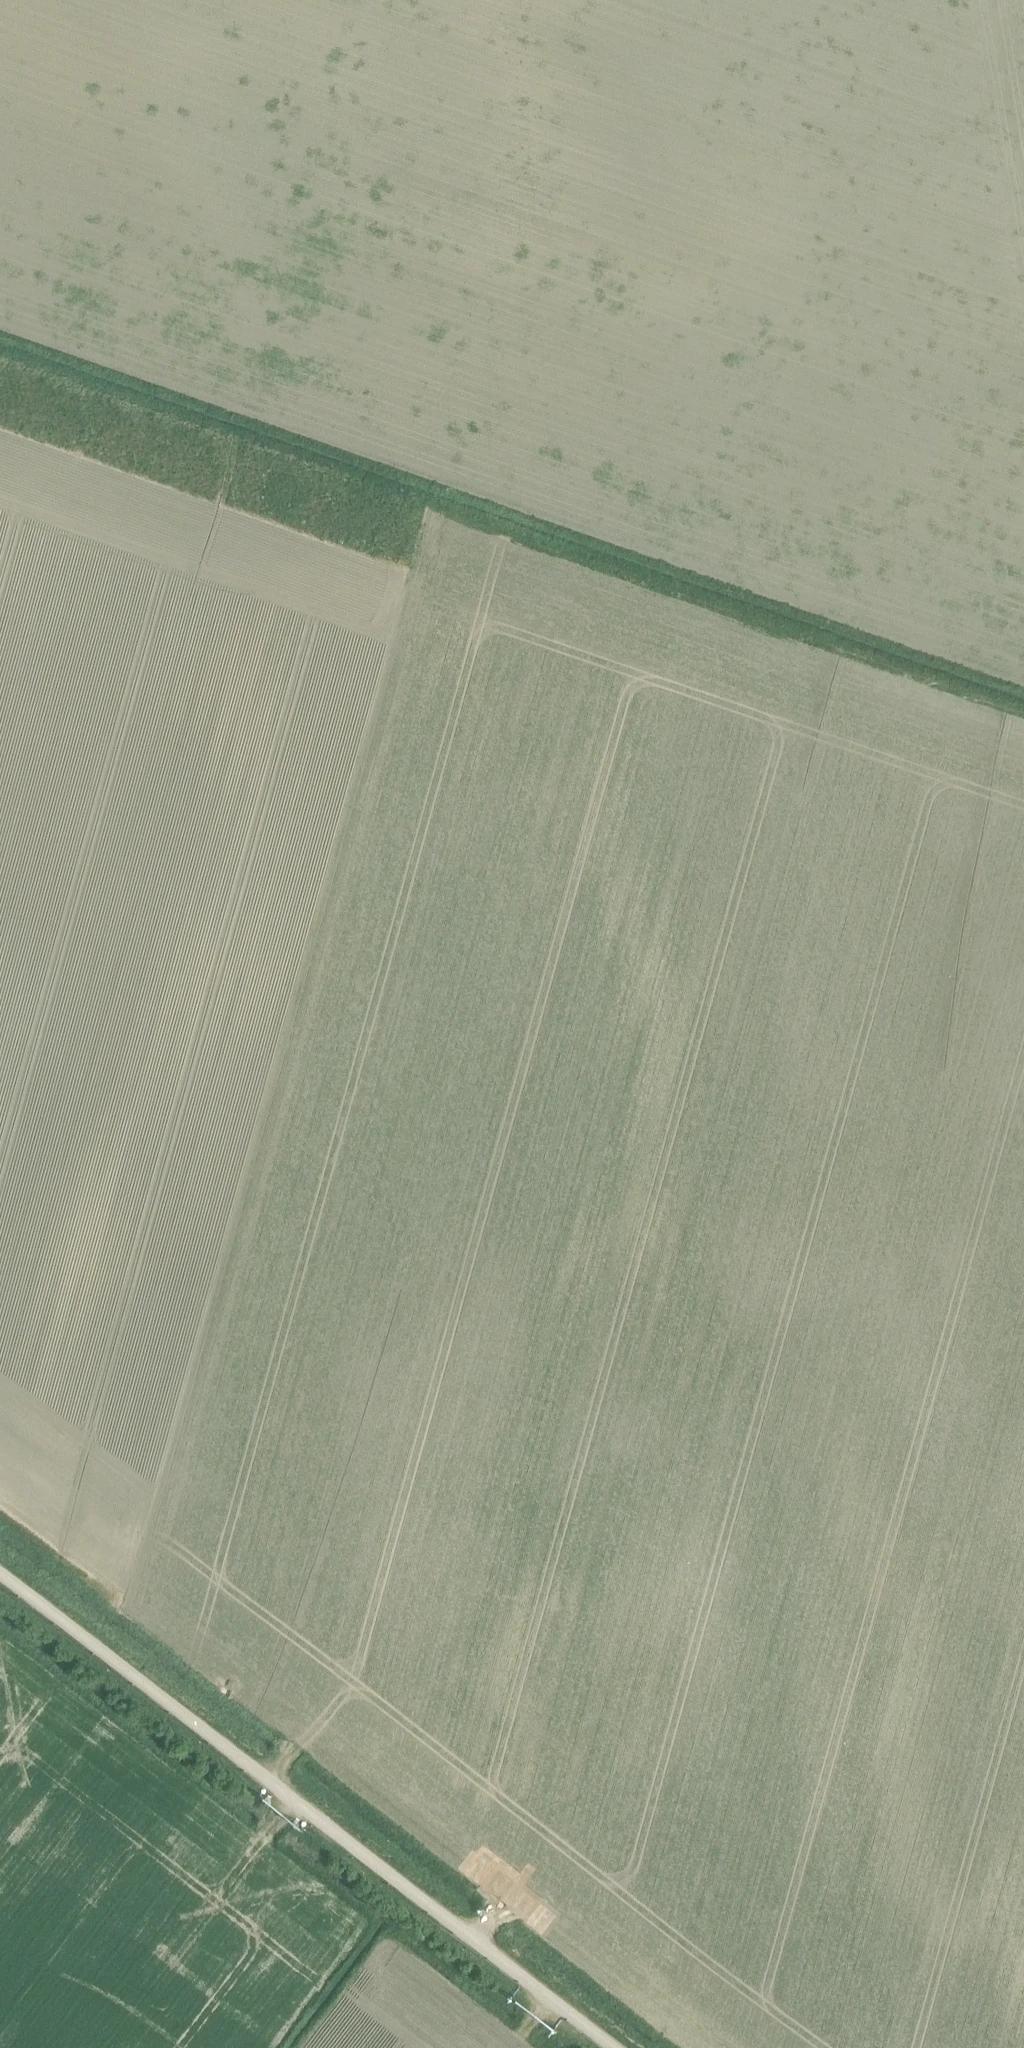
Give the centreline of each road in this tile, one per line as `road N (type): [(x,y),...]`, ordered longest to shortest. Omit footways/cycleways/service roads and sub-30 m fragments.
road 1 (unclassified): [(613,2047),(0,1577)]

